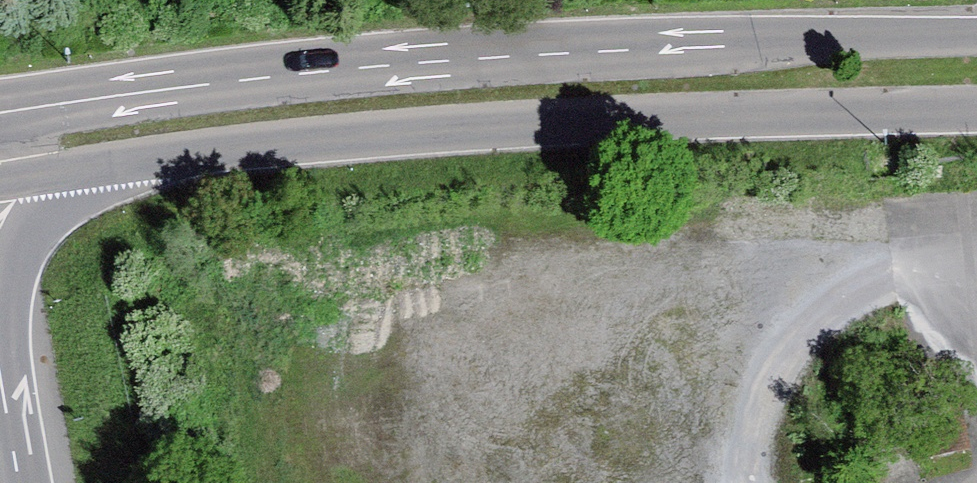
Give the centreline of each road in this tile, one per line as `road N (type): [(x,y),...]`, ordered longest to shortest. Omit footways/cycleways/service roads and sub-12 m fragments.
road 1 (primary): [(976,37),(468,57),(98,99),(0,128)]
road 2 (primary): [(109,163),(475,125),(976,106)]
road 3 (trunk): [(0,317),(36,225),(109,163)]

